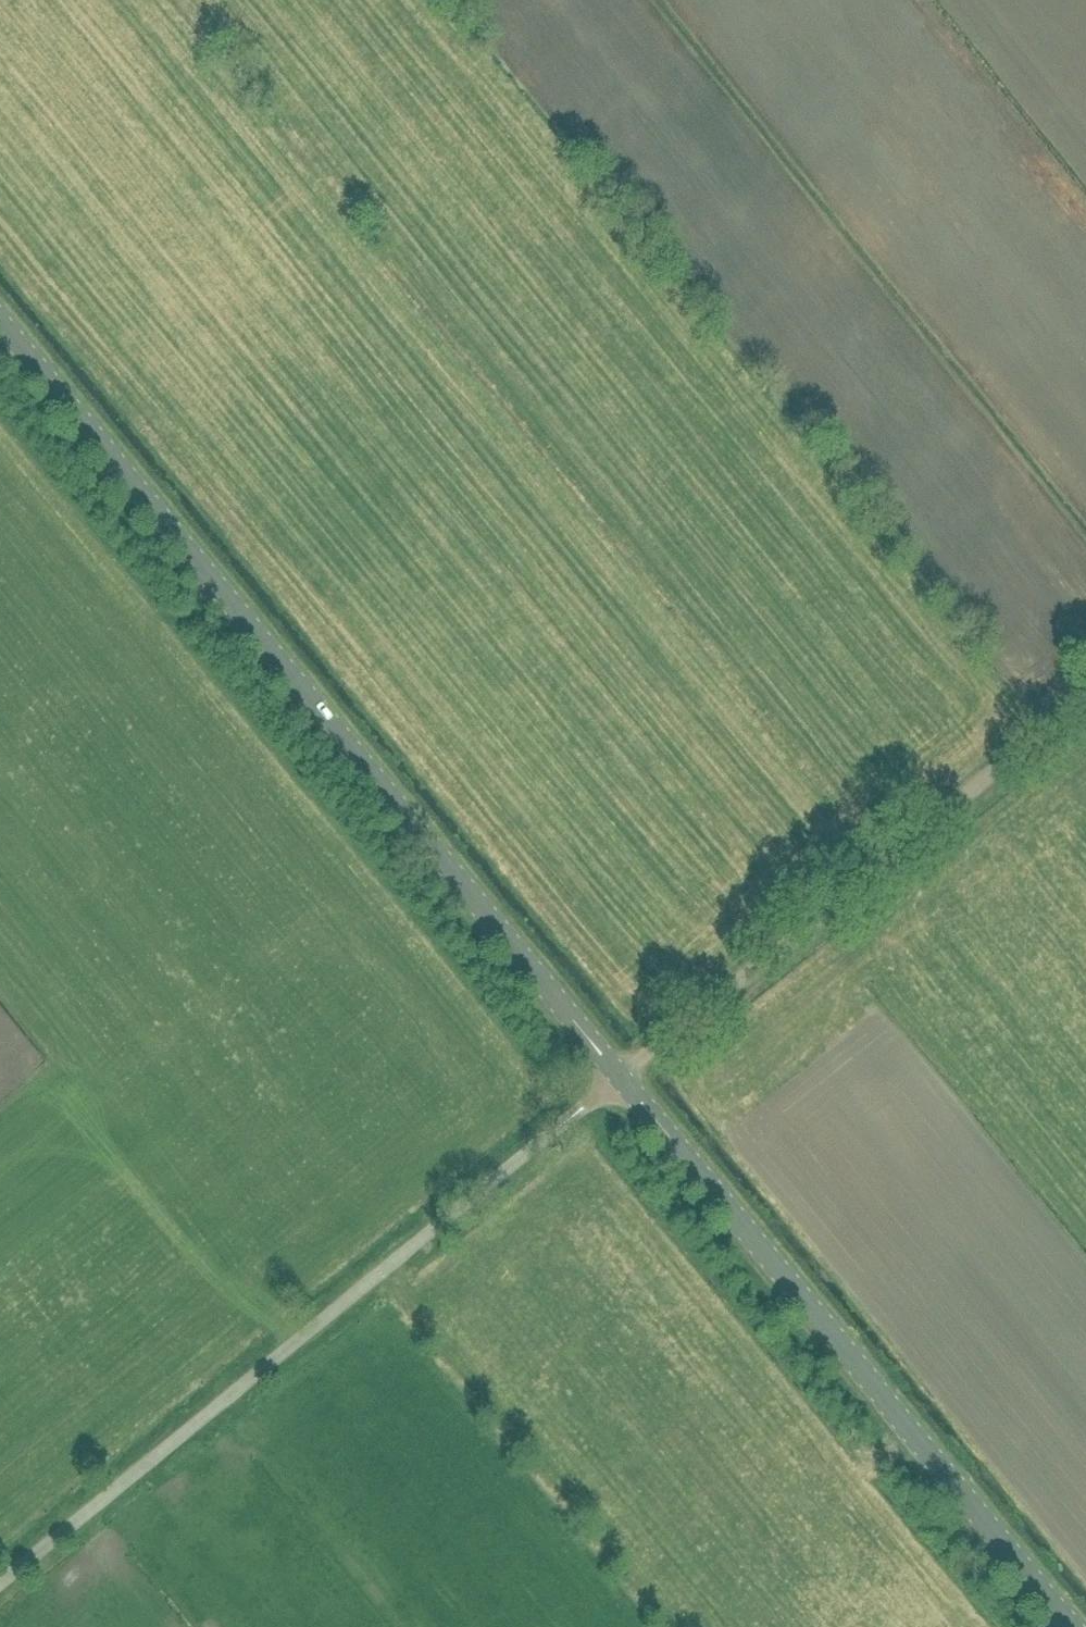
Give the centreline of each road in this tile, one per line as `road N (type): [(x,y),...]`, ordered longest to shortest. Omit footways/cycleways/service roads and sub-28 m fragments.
road 1 (unclassified): [(618,1073),(0,322)]
road 2 (unclassified): [(0,1581),(618,1073)]
road 3 (unclassified): [(1073,1626),(618,1073)]
road 4 (track): [(618,1073),(1085,697)]

